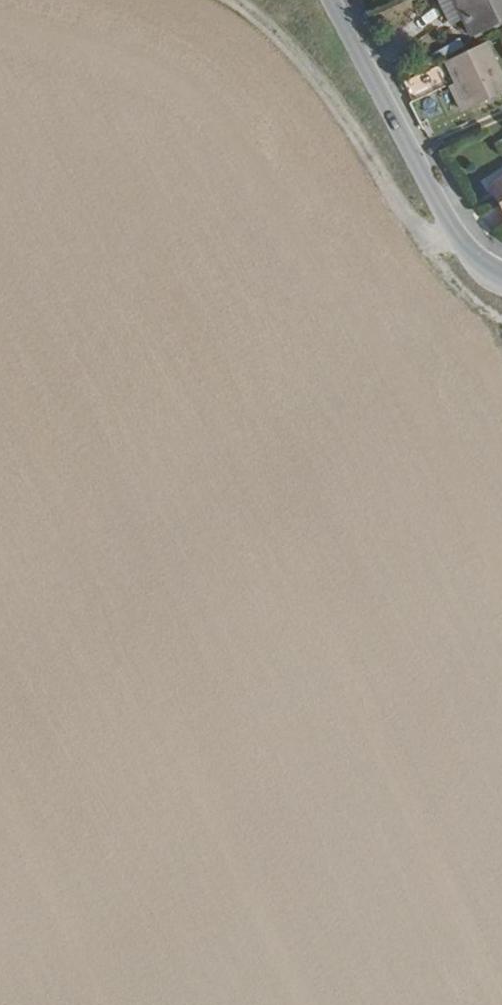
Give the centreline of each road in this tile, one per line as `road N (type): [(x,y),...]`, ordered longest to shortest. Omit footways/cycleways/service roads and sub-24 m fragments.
road 1 (track): [(227,0),(264,26),(434,240),(460,242)]
road 2 (residential): [(501,276),(460,242),(333,0)]

